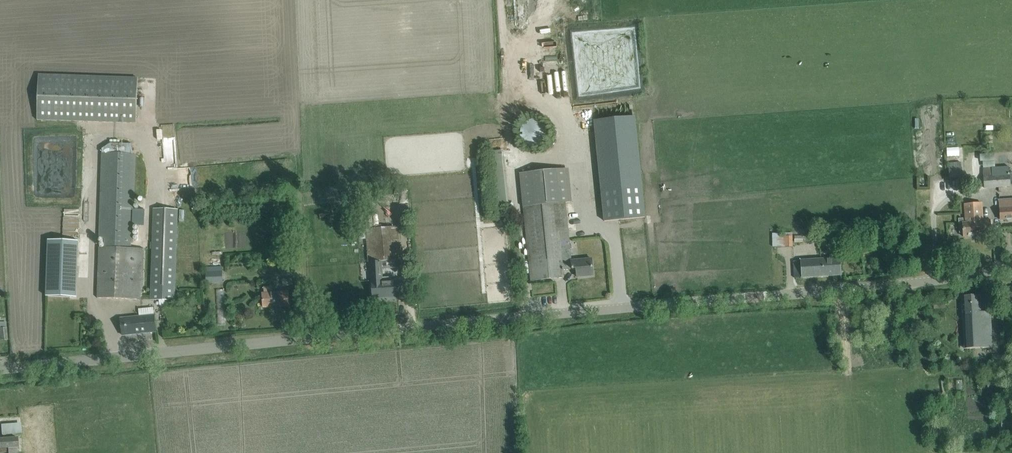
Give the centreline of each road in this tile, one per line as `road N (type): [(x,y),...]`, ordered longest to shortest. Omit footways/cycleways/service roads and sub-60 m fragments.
road 1 (unclassified): [(0,369),(1011,272)]

